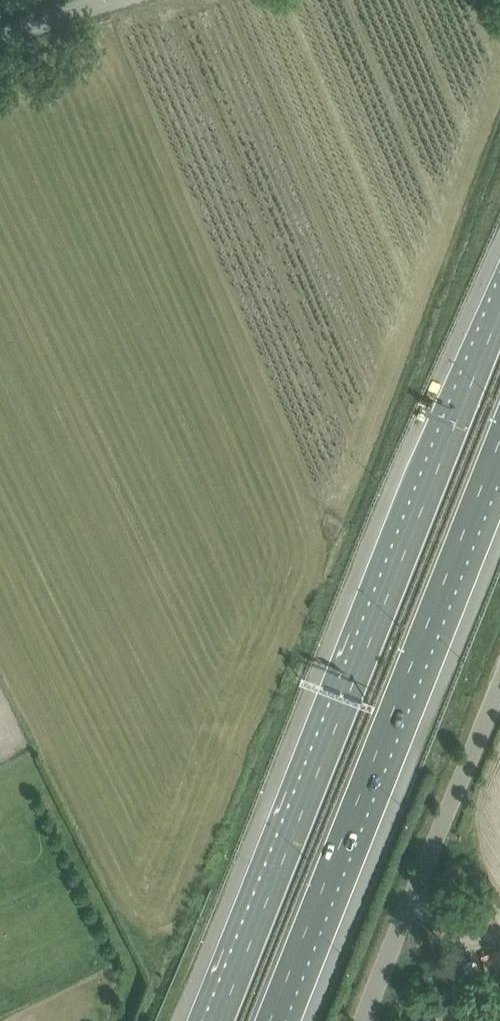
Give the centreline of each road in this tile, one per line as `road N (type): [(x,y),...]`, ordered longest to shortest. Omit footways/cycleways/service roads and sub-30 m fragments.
road 1 (motorway): [(499,308),(214,1020)]
road 2 (motorway): [(269,1020),(499,437)]
road 3 (unclassified): [(367,1020),(499,688)]
road 4 (unclassified): [(0,42),(116,0)]

